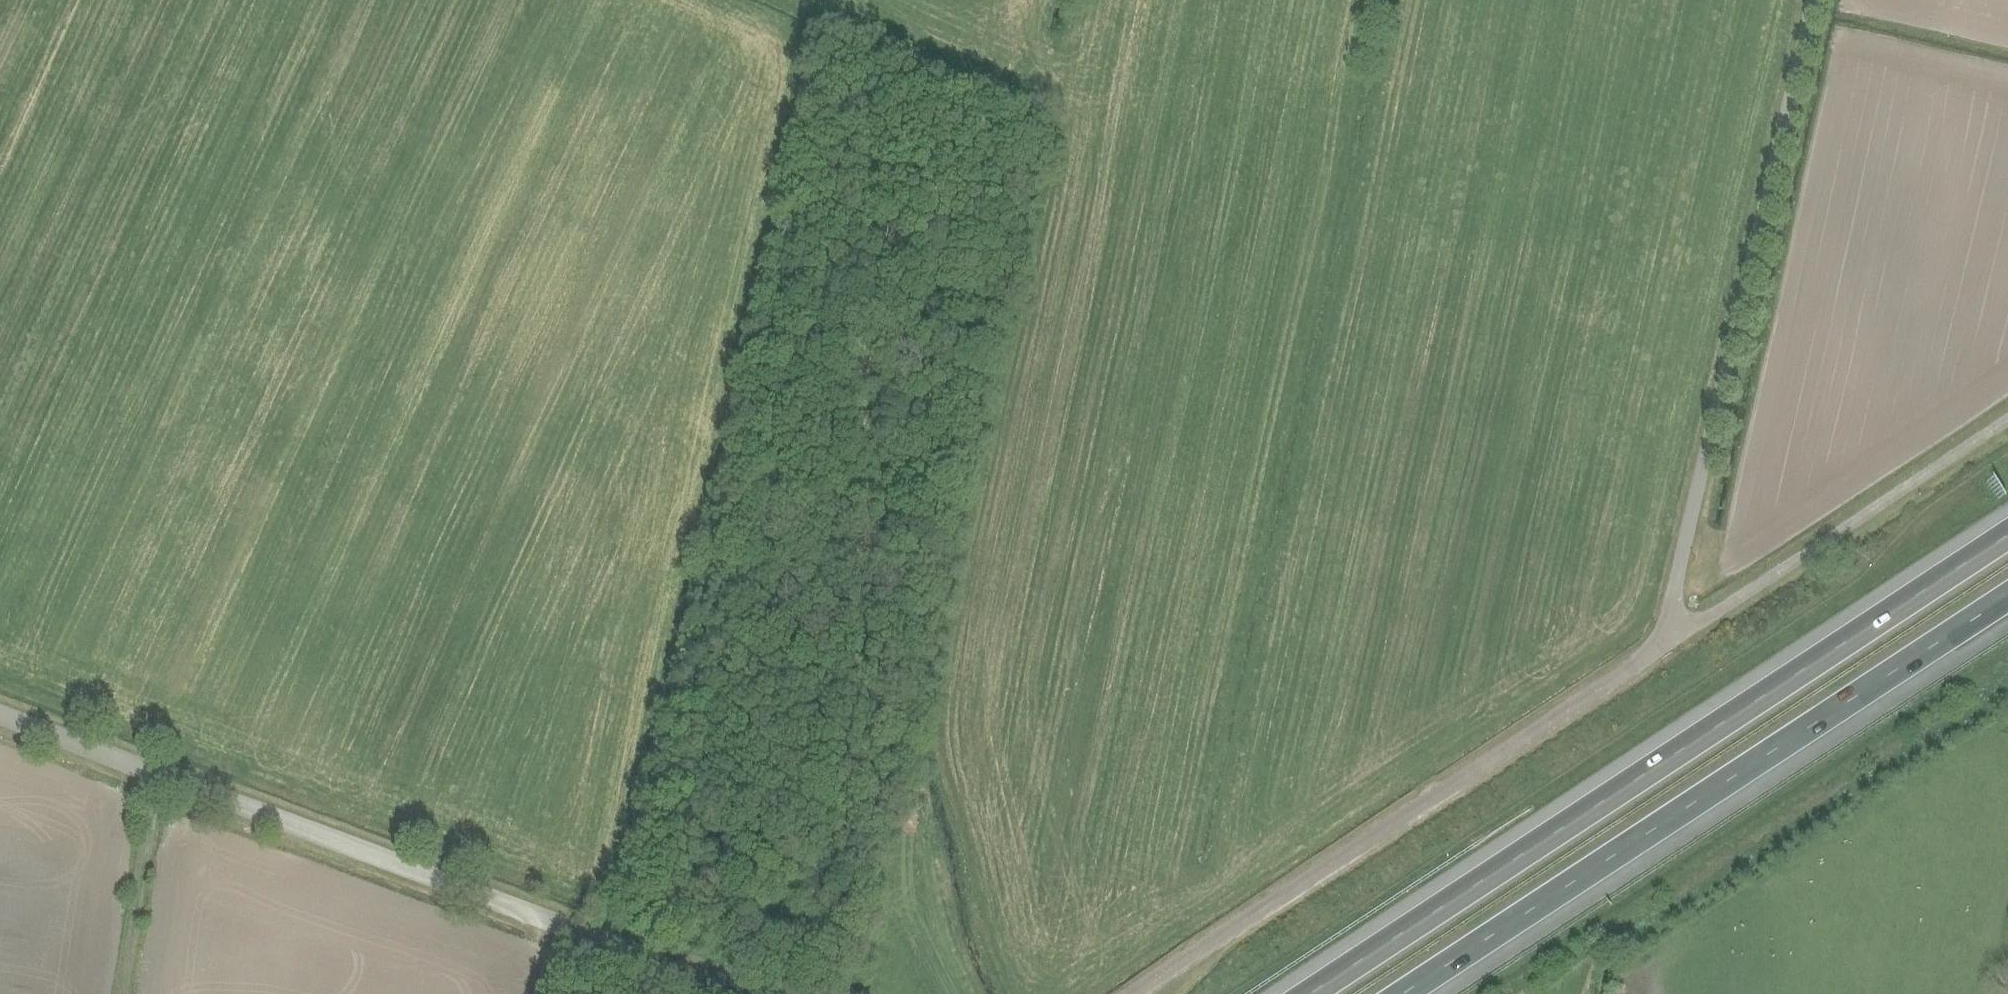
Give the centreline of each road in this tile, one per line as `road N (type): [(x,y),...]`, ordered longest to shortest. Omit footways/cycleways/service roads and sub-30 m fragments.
road 1 (motorway): [(2007,535),(1310,993)]
road 2 (unclassified): [(0,700),(744,993)]
road 3 (motorway): [(1403,993),(2007,597)]
road 4 (unclassified): [(1667,636),(1680,538),(1810,0)]
road 5 (unclassified): [(1137,993),(1667,636)]
road 6 (unclassified): [(1667,636),(2007,412)]

